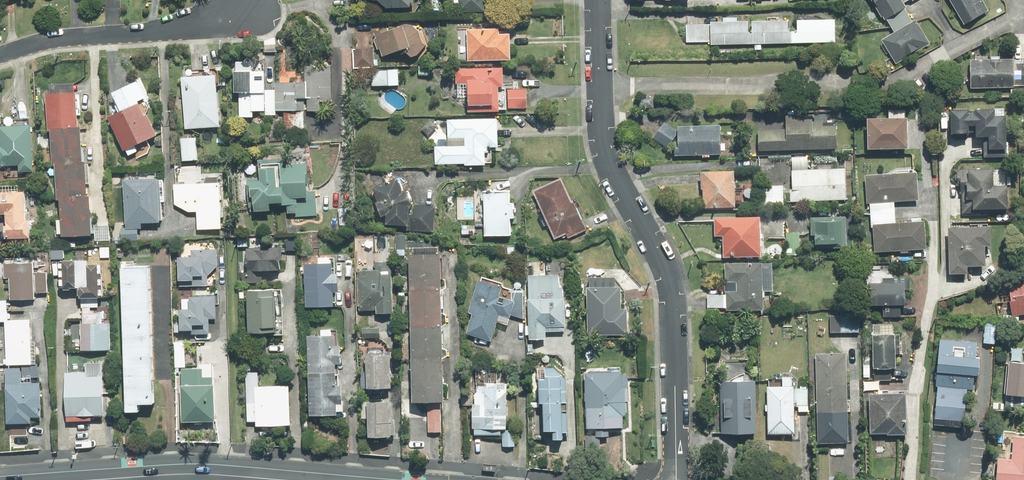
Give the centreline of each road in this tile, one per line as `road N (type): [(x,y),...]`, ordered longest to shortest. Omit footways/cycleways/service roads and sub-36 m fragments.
road 1 (residential): [(597,0),(602,148),(672,292),(677,479)]
road 2 (residential): [(254,13),(173,30),(65,37),(0,54)]
road 3 (primary): [(102,479),(275,479)]

